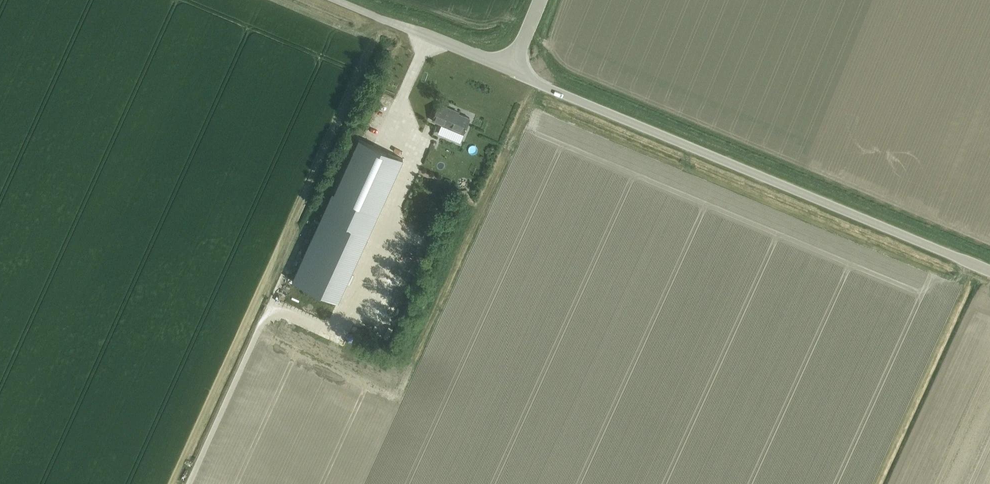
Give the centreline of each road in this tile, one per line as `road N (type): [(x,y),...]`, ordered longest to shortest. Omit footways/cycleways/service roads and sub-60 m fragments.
road 1 (unclassified): [(989,273),(509,70)]
road 2 (unclassified): [(509,70),(332,0)]

